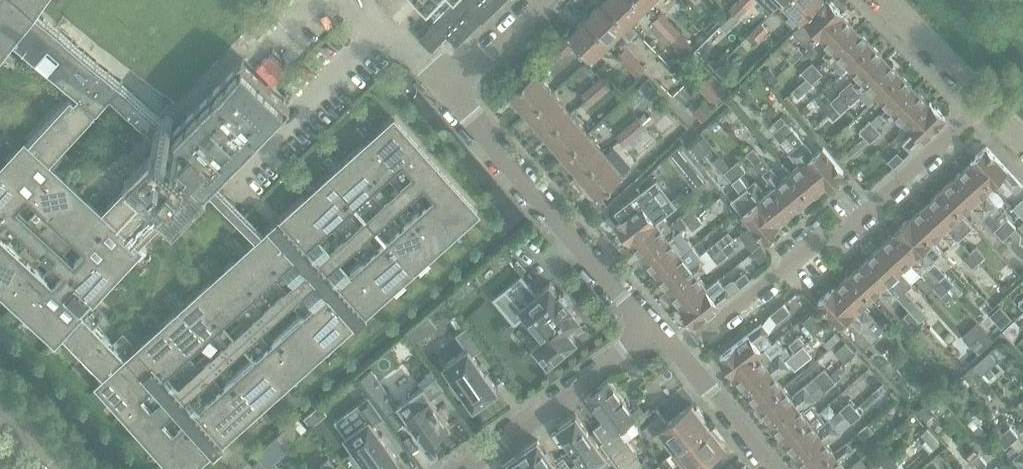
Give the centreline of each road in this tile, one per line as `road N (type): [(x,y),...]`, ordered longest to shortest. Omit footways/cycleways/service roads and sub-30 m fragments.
road 1 (residential): [(678,353),(825,234),(848,230),(984,104)]
road 2 (residential): [(650,333),(447,89)]
road 3 (residential): [(464,468),(650,333)]
road 4 (residential): [(774,468),(678,353)]
road 5 (residential): [(984,104),(883,0)]
road 6 (residential): [(447,89),(411,49),(375,34),(347,0)]
road 7 (residential): [(447,89),(543,0)]

